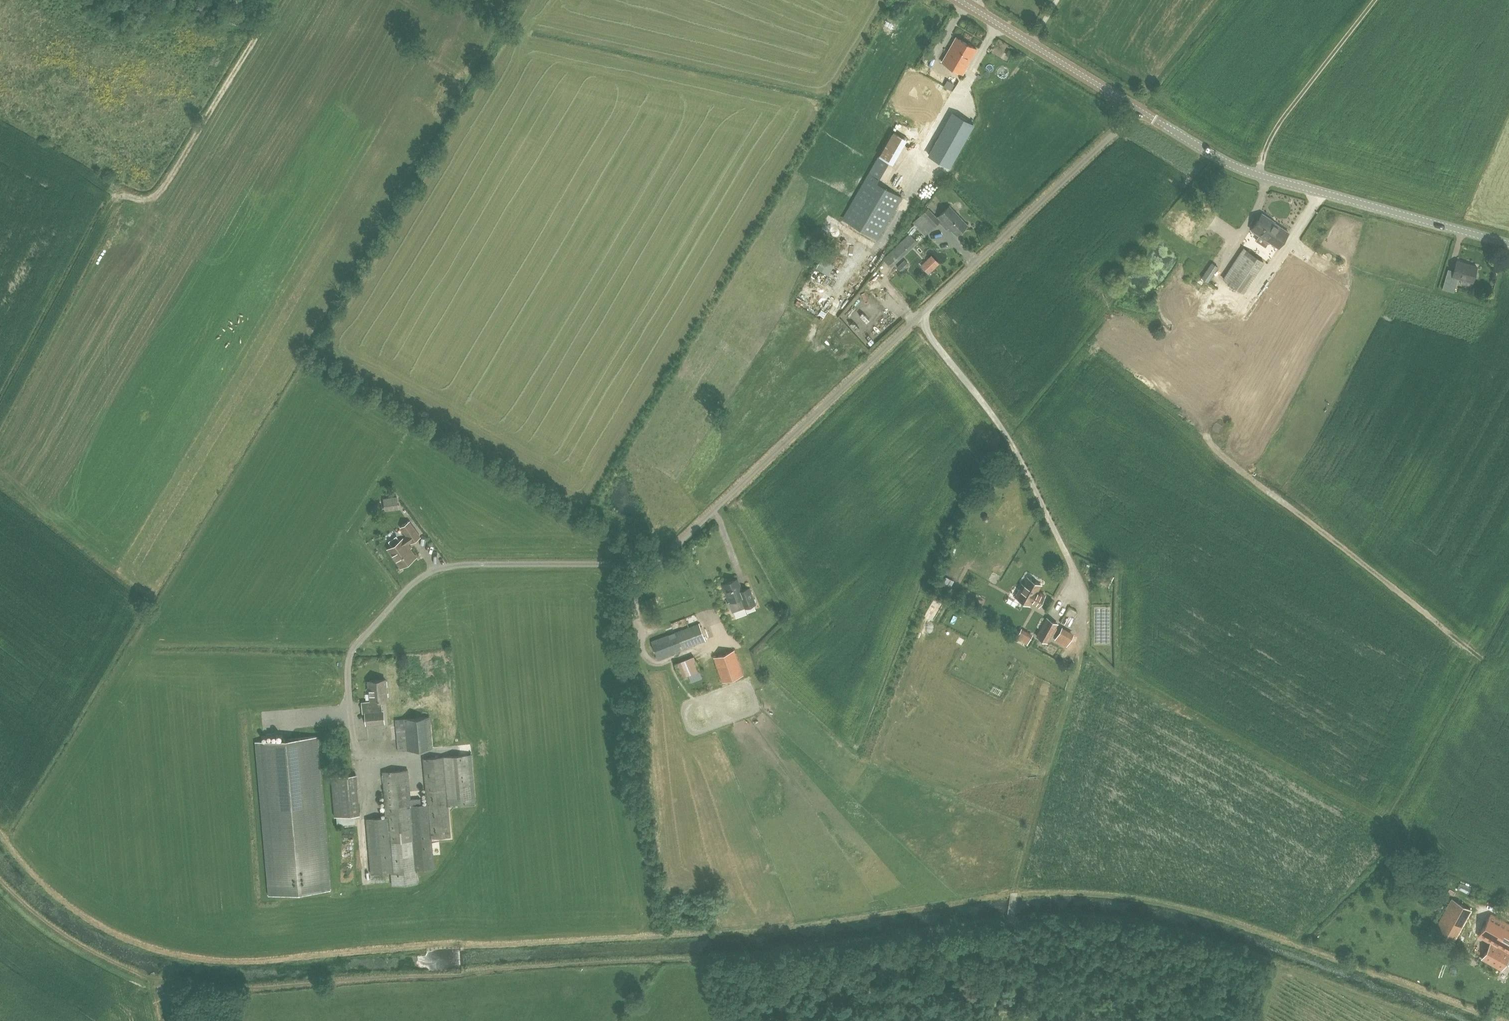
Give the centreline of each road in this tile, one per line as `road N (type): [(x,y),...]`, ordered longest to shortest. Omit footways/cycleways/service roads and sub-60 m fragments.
road 1 (residential): [(353,653),(432,572),(632,566),(674,551),(918,321)]
road 2 (track): [(0,417),(116,198),(147,202),(162,190),(277,0)]
road 3 (tertiary): [(1508,244),(1244,170),(1138,107)]
road 4 (track): [(1074,567),(1087,639),(1013,925)]
road 5 (residential): [(918,321),(1138,107)]
road 6 (residential): [(1074,567),(1015,446),(918,321)]
road 7 (tertiary): [(1138,107),(958,0)]
road 8 (track): [(1260,175),(1299,95),(1372,0)]

